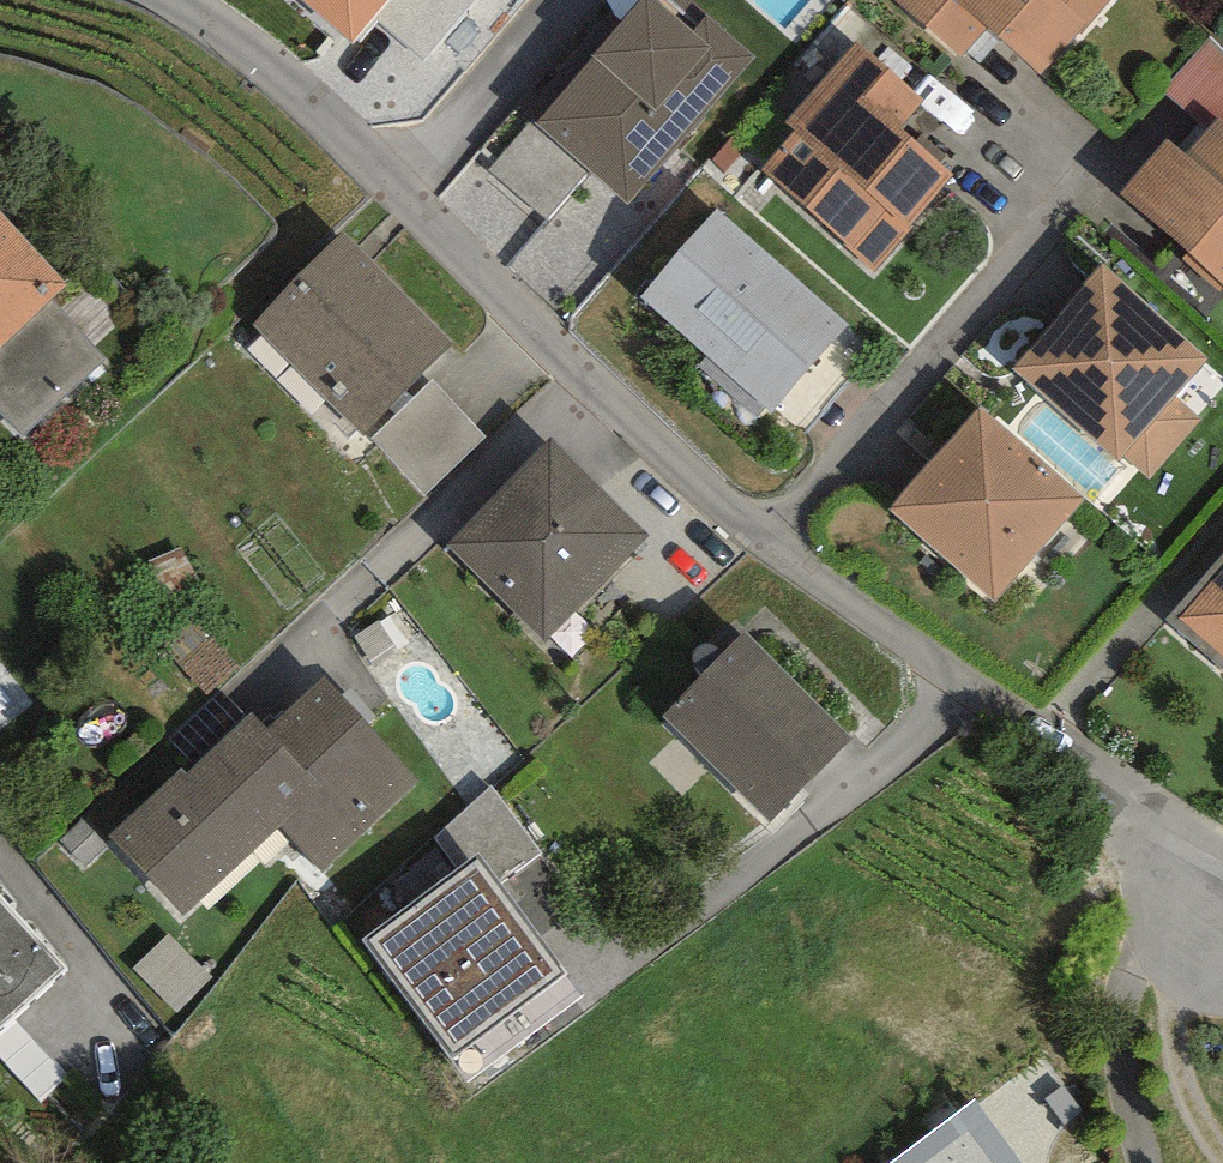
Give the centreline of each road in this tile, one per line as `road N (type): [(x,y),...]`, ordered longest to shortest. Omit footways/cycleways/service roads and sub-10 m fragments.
road 1 (residential): [(409,181),(578,366),(783,544),(1222,870)]
road 2 (residential): [(175,0),(409,181)]
road 3 (residential): [(409,181),(572,0)]
road 4 (track): [(1172,951),(1176,1071),(1222,1162)]

